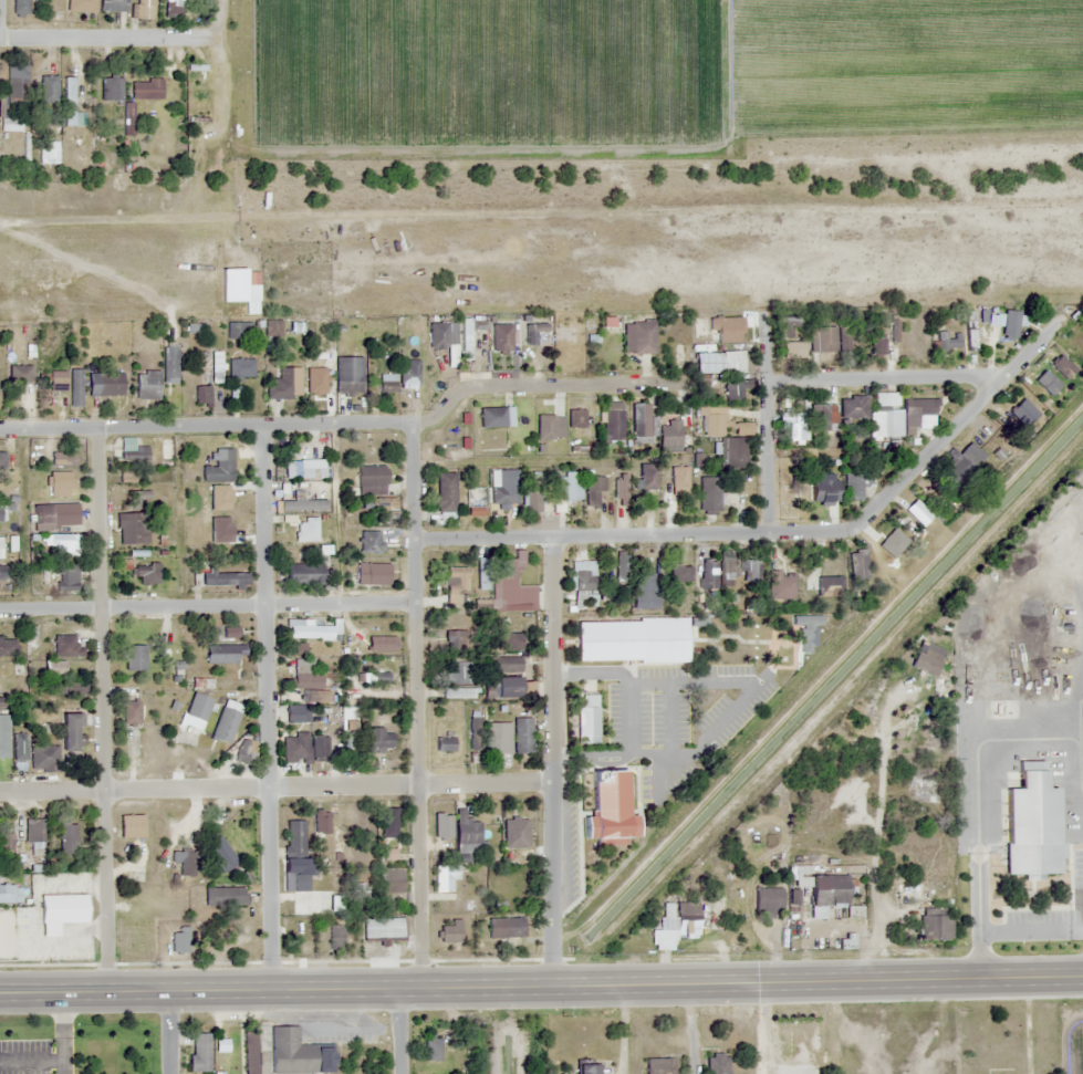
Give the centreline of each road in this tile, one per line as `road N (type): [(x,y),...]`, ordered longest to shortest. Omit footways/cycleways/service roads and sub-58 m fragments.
road 1 (primary): [(0,992),(1082,970)]
road 2 (residential): [(415,539),(851,528),(1060,317)]
road 3 (residential): [(680,383),(479,385),(456,392),(430,420),(0,428)]
road 4 (residential): [(421,987),(410,420)]
road 5 (residential): [(271,990),(262,423)]
road 6 (residential): [(106,991),(97,428)]
road 7 (residential): [(553,780),(0,791)]
road 8 (residential): [(553,986),(551,535)]
road 9 (residential): [(0,608),(415,601)]
road 10 (residential): [(767,380),(961,373),(1002,382)]
road 11 (residential): [(768,531),(763,310)]
road 12 (residential): [(0,38),(206,37)]

